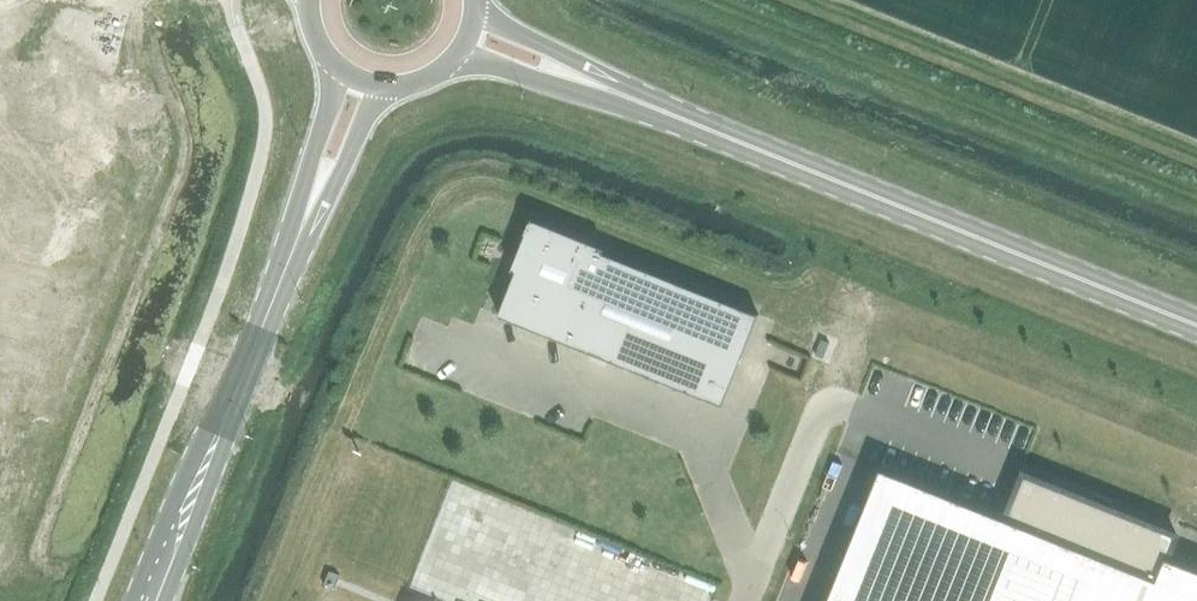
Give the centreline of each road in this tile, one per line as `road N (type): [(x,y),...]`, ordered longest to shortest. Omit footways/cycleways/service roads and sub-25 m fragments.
road 1 (primary): [(608,90),(1196,325)]
road 2 (track): [(1196,192),(714,0)]
road 3 (tertiary): [(233,399),(217,408),(189,465),(132,600)]
road 4 (tertiary): [(164,600),(236,416),(233,399)]
road 5 (tertiary): [(333,64),(330,106),(292,220),(298,238)]
road 6 (tertiary): [(298,238),(313,229),(390,87)]
road 7 (tertiary): [(298,238),(233,399)]
road 8 (primary): [(450,63),(489,65),(587,96),(608,90)]
road 9 (primary): [(608,90),(596,73),(494,22),(475,3)]

